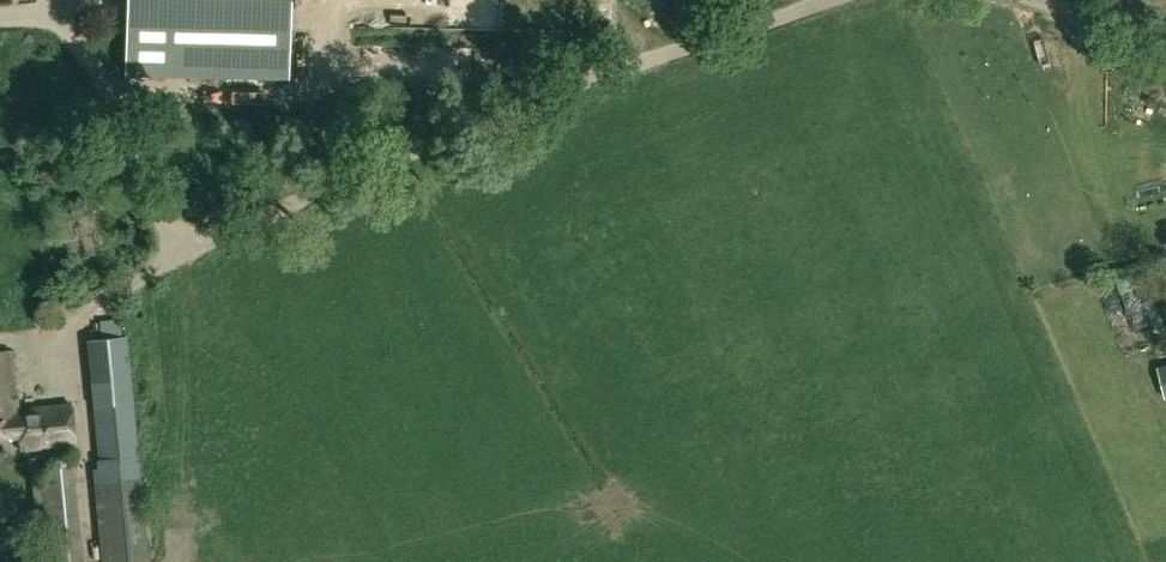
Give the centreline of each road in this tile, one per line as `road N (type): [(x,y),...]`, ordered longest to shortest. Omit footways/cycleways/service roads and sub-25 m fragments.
road 1 (track): [(0,18),(63,21),(83,37),(177,255),(550,92),(827,0)]
road 2 (track): [(1024,0),(1165,43)]

